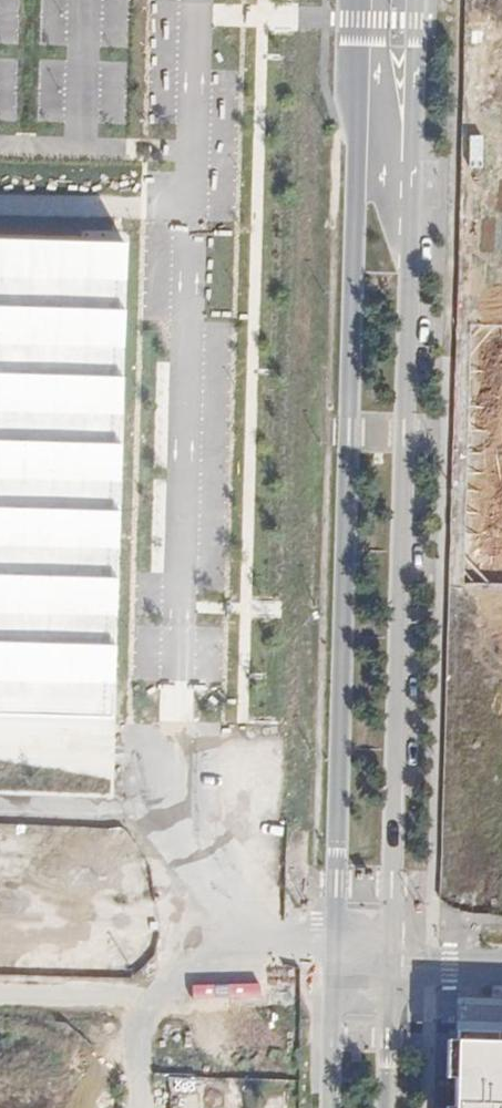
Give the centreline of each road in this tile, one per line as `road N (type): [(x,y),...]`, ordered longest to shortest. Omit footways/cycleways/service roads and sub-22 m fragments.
road 1 (secondary): [(392,965),(418,0)]
road 2 (secondary): [(355,0),(337,965)]
road 3 (secondary): [(386,1107),(392,965)]
road 4 (secondary): [(337,965),(331,1107)]

